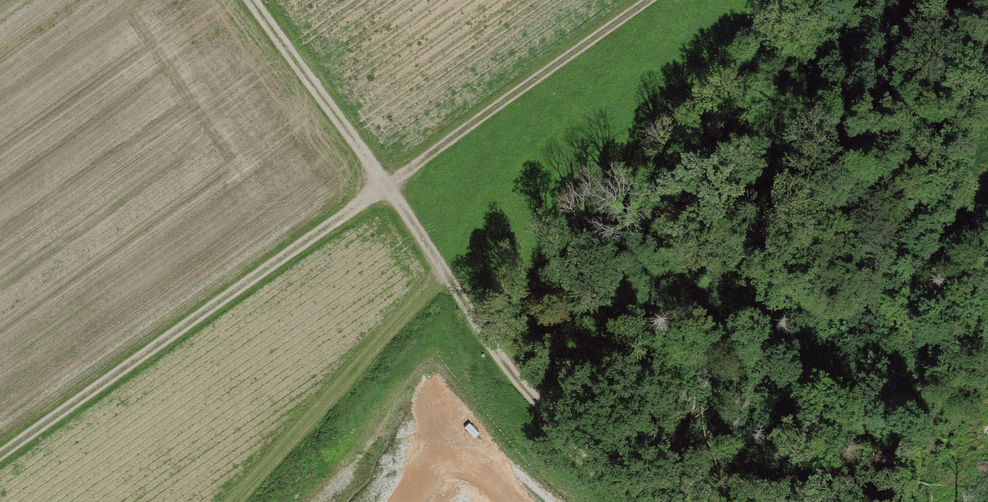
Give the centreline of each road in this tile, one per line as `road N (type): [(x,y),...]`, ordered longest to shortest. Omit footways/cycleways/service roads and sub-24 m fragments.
road 1 (track): [(0,454),(652,0)]
road 2 (track): [(641,501),(485,332),(252,0)]

